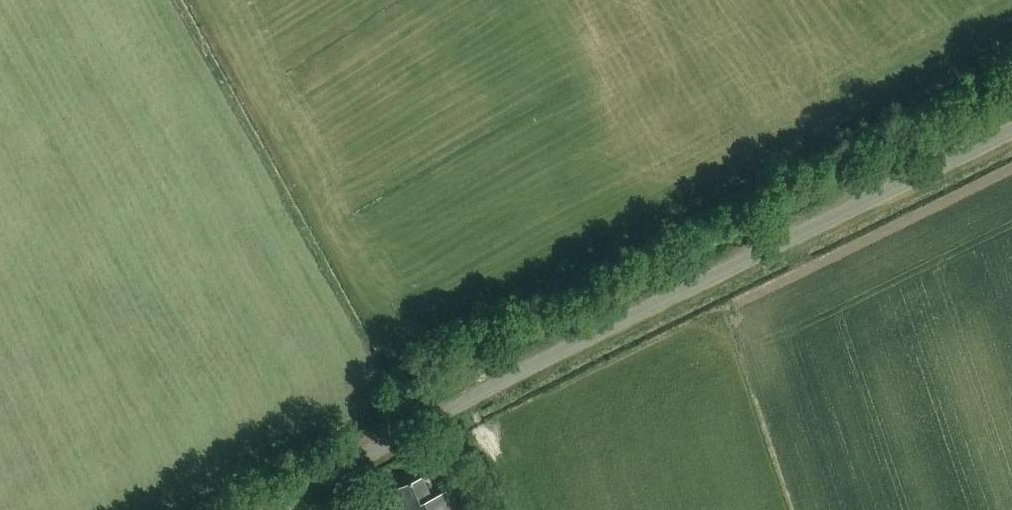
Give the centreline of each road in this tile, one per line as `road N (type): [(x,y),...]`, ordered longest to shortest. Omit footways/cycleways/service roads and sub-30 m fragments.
road 1 (unclassified): [(1011,129),(612,324),(279,509)]

